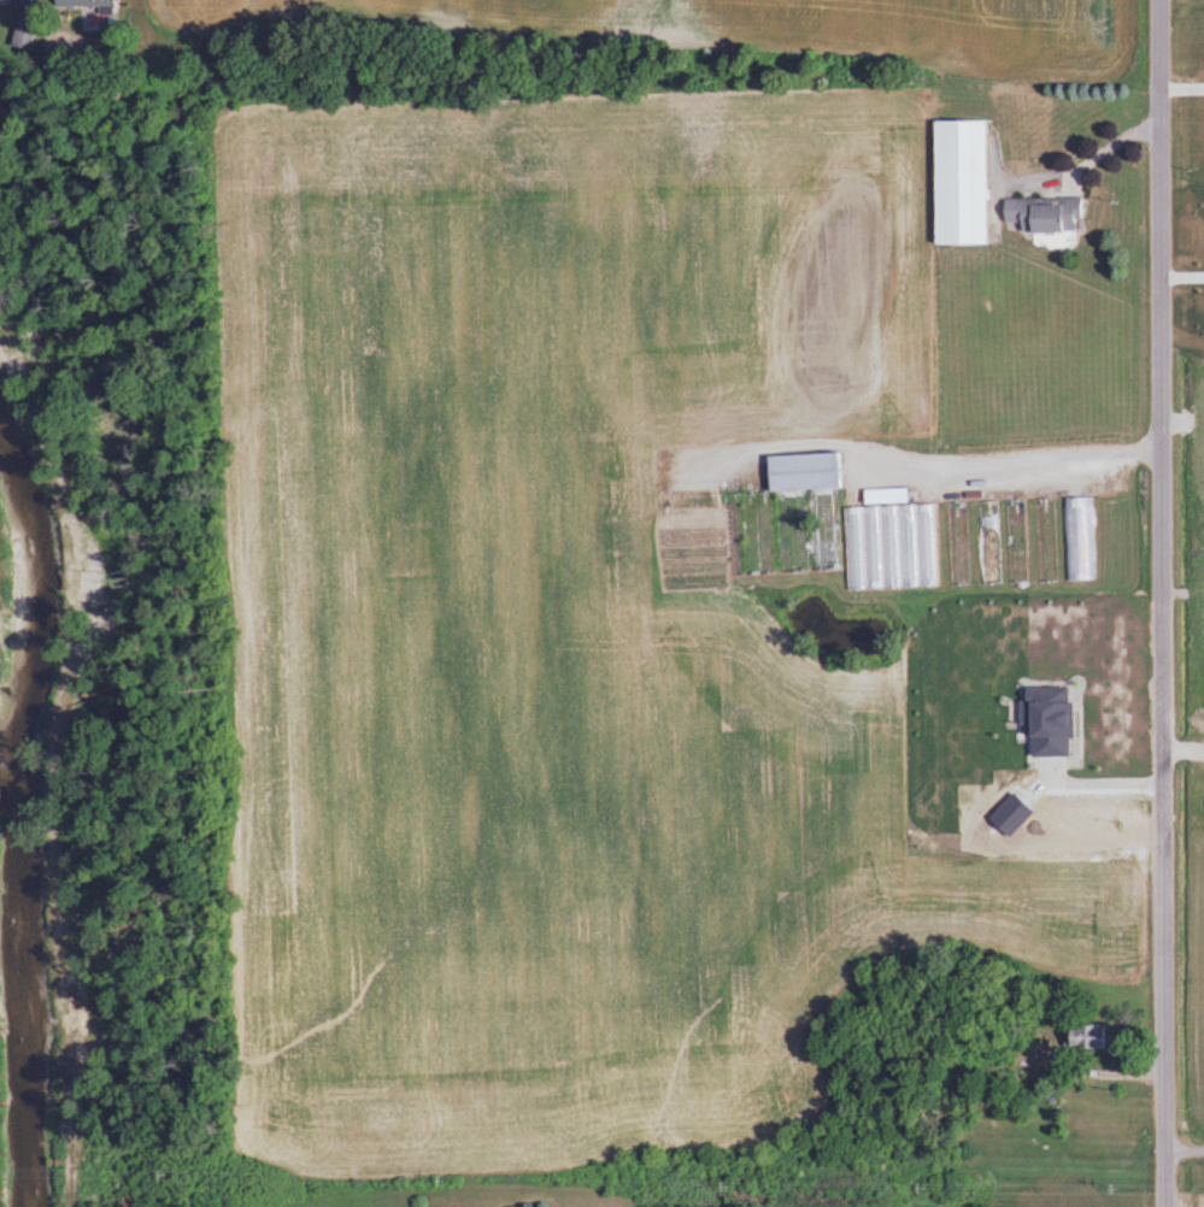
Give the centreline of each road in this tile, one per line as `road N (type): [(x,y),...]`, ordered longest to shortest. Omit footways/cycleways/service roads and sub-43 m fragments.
road 1 (residential): [(1157,1206),(1143,0)]

